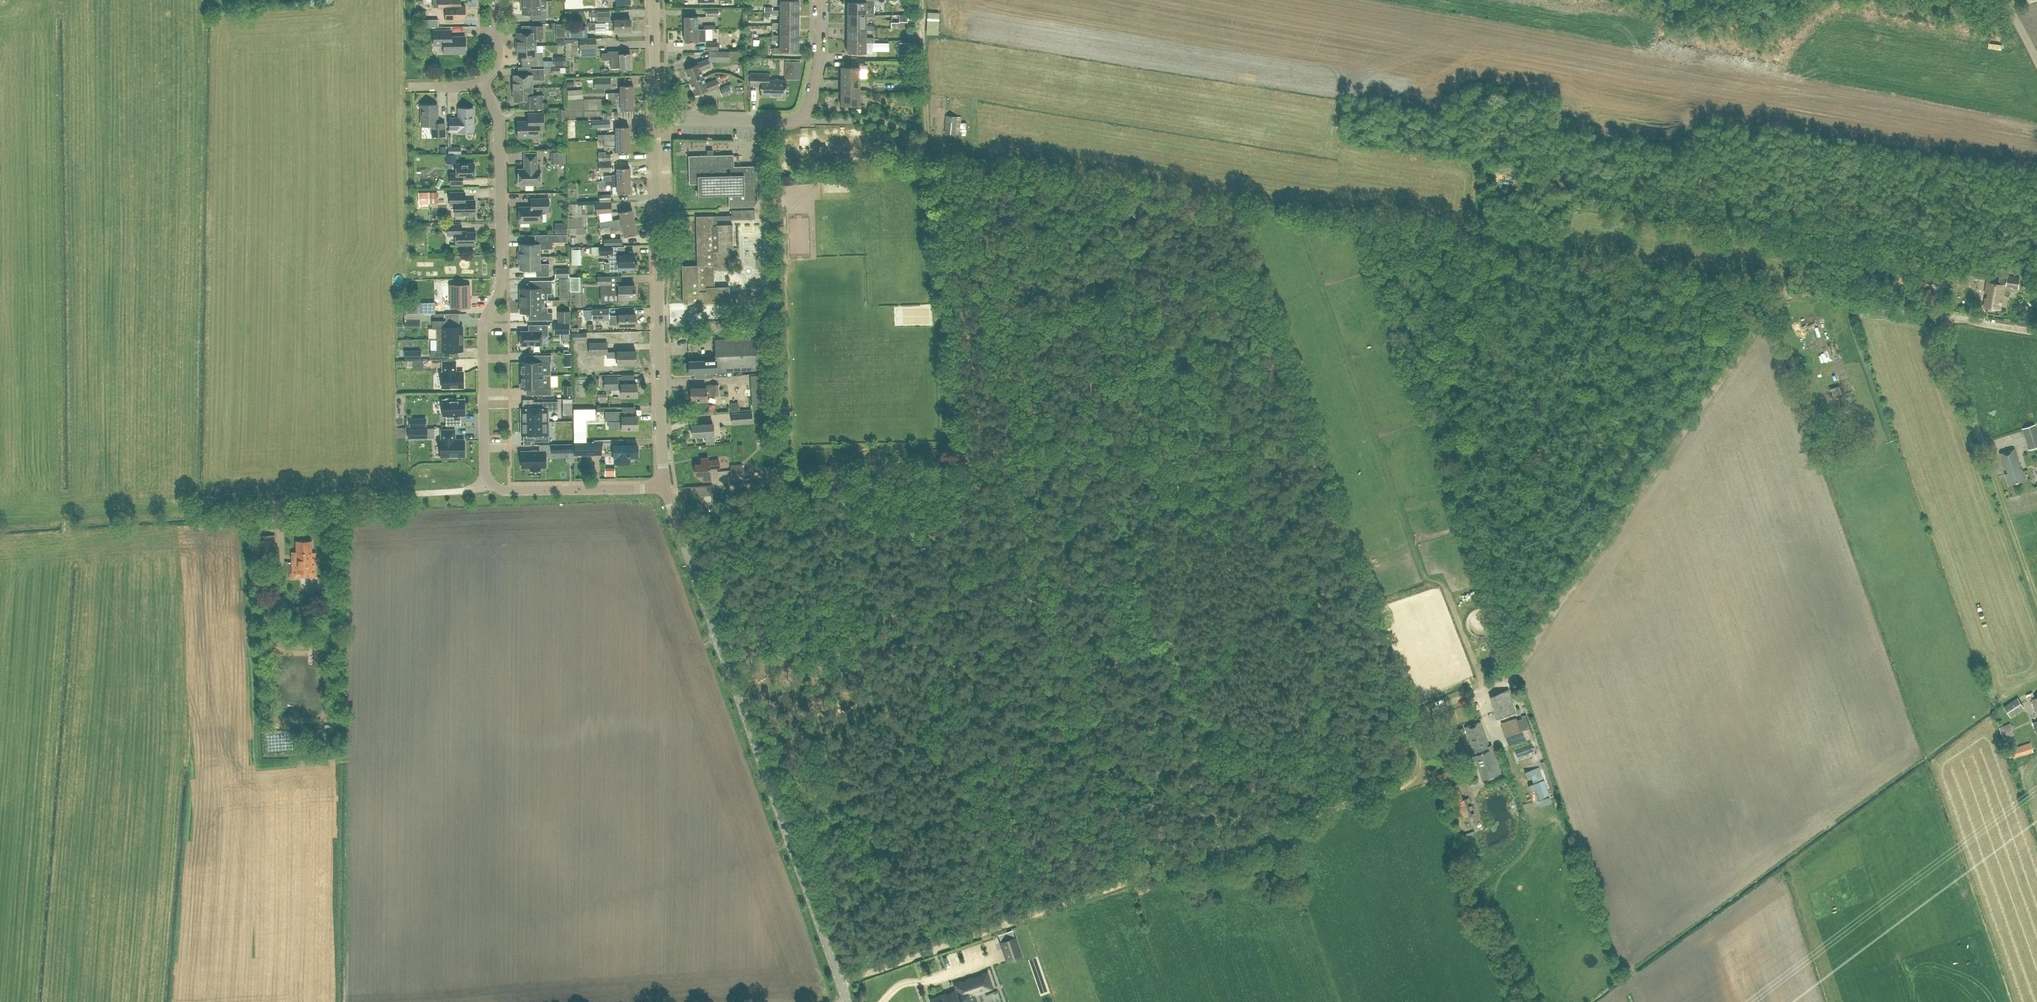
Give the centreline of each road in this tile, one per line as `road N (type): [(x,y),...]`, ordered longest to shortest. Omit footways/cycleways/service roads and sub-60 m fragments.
road 1 (track): [(1798,292),(1772,305),(1542,618),(1512,673),(1432,711),(1417,741),(1415,774),(1401,786)]
road 2 (track): [(840,982),(1401,786)]
road 3 (tertiary): [(847,1001),(663,486)]
road 4 (track): [(0,521),(464,490)]
road 5 (track): [(766,191),(782,193),(797,481),(666,493)]
road 6 (residential): [(485,487),(483,334),(502,284),(499,124),(479,85)]
road 7 (unclassified): [(2036,331),(1941,320),(2036,606)]
road 8 (tertiary): [(663,486),(655,120)]
road 9 (residential): [(802,117),(890,122),(922,144),(920,0)]
road 10 (track): [(797,481),(1007,462)]
road 11 (residential): [(485,487),(663,486)]
road 12 (track): [(1948,316),(1798,292)]
road 13 (residential): [(655,120),(802,117)]

